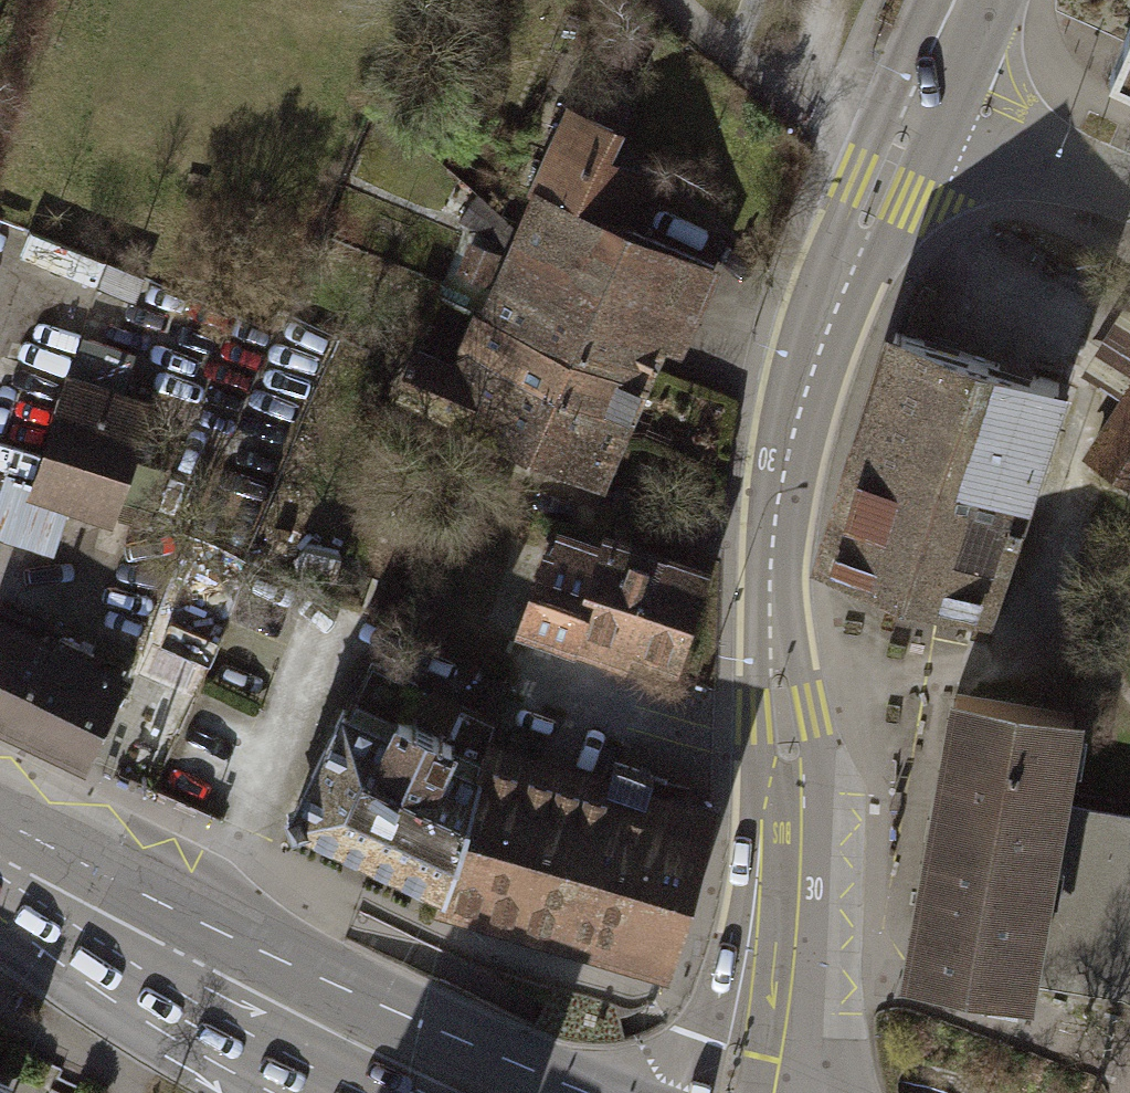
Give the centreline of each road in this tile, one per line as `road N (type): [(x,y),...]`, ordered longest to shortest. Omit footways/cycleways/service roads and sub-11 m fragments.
road 1 (tertiary): [(772,1092),(782,1061),(796,818),(770,593),(778,495),(801,402),(891,164)]
road 2 (primary): [(462,1092),(0,858)]
road 3 (residential): [(662,0),(829,141),(891,164)]
road 4 (residential): [(916,106),(1129,196)]

